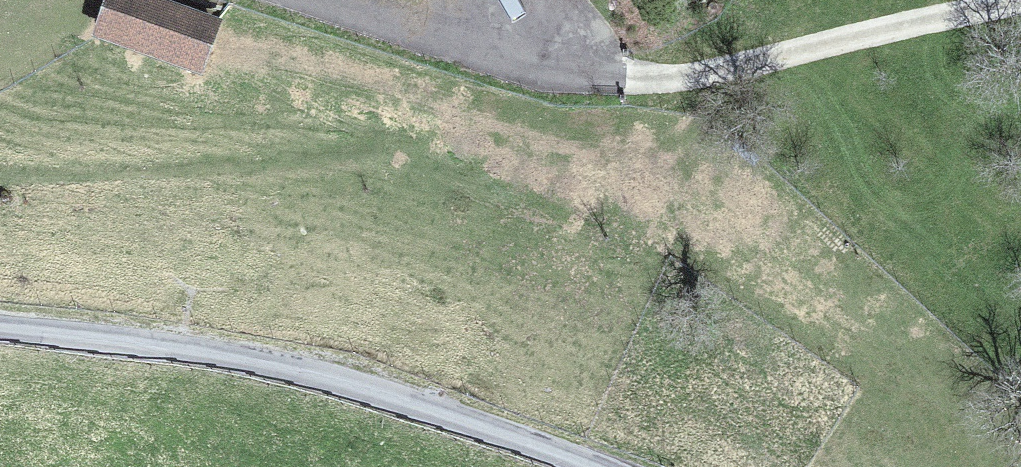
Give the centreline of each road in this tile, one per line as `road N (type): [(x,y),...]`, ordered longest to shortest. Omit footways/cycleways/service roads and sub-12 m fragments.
road 1 (track): [(322,0),(500,62),(591,75),(692,76),(1012,0)]
road 2 (unclassified): [(589,466),(418,396),(0,322)]

